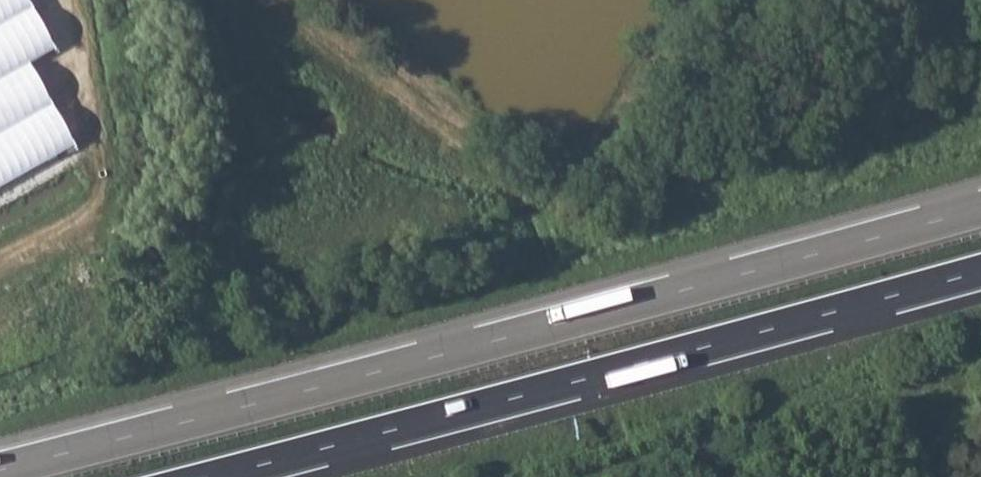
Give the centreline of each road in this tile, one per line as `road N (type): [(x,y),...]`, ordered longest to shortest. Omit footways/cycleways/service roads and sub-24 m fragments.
road 1 (motorway): [(980,209),(0,470)]
road 2 (motorway): [(212,476),(980,272)]

